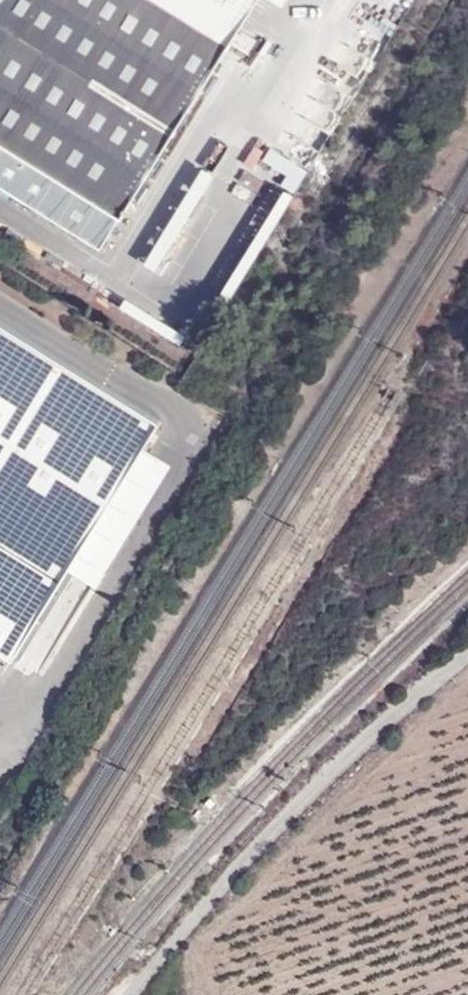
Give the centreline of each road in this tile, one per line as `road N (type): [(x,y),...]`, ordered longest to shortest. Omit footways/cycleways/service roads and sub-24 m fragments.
road 1 (unclassified): [(467,654),(131,994)]

